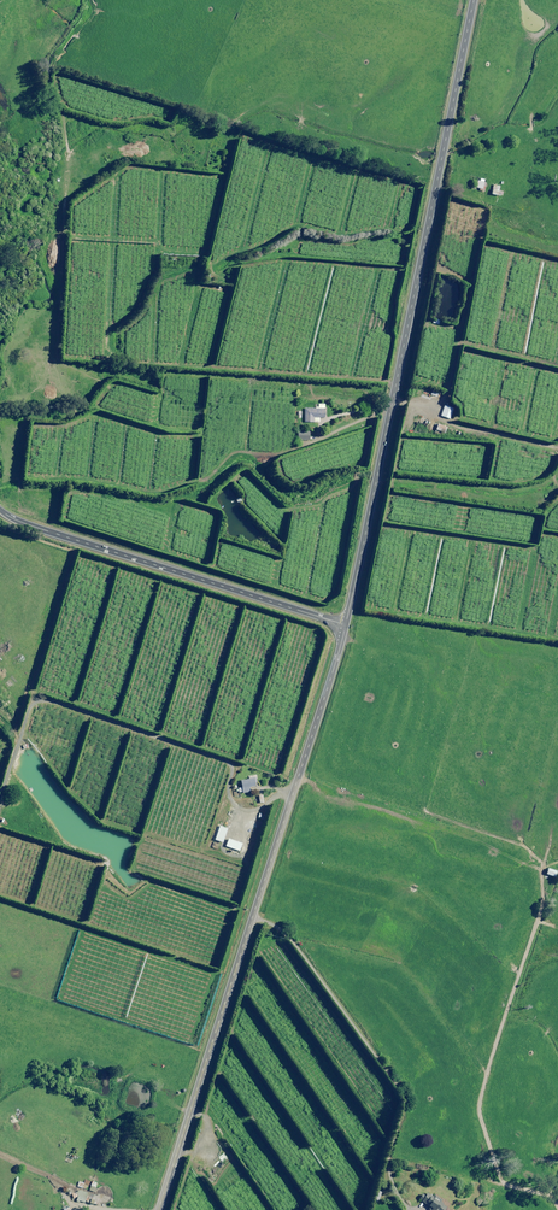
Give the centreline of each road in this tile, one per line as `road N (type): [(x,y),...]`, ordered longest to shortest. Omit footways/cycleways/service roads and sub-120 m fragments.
road 1 (secondary): [(345,625),(477,0)]
road 2 (secondary): [(160,1209),(345,625)]
road 3 (track): [(294,793),(253,811),(240,808),(229,796),(230,764),(38,701),(0,810)]
road 4 (secondary): [(345,625),(20,522),(0,509)]

